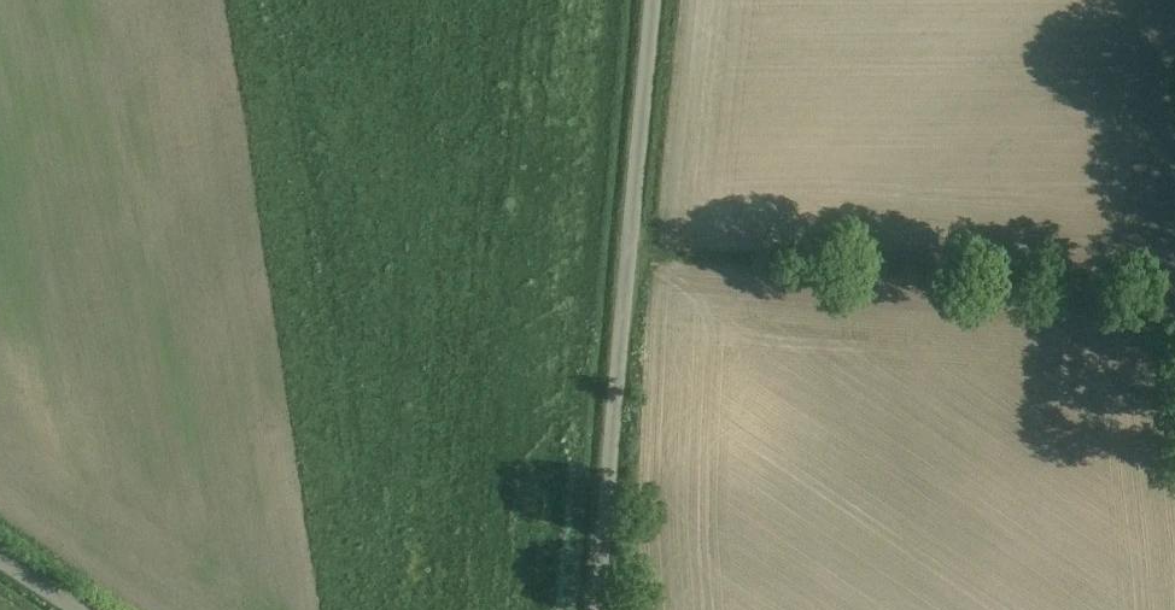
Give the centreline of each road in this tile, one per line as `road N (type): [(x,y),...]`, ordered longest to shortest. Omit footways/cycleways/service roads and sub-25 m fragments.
road 1 (unclassified): [(598,609),(659,0)]

